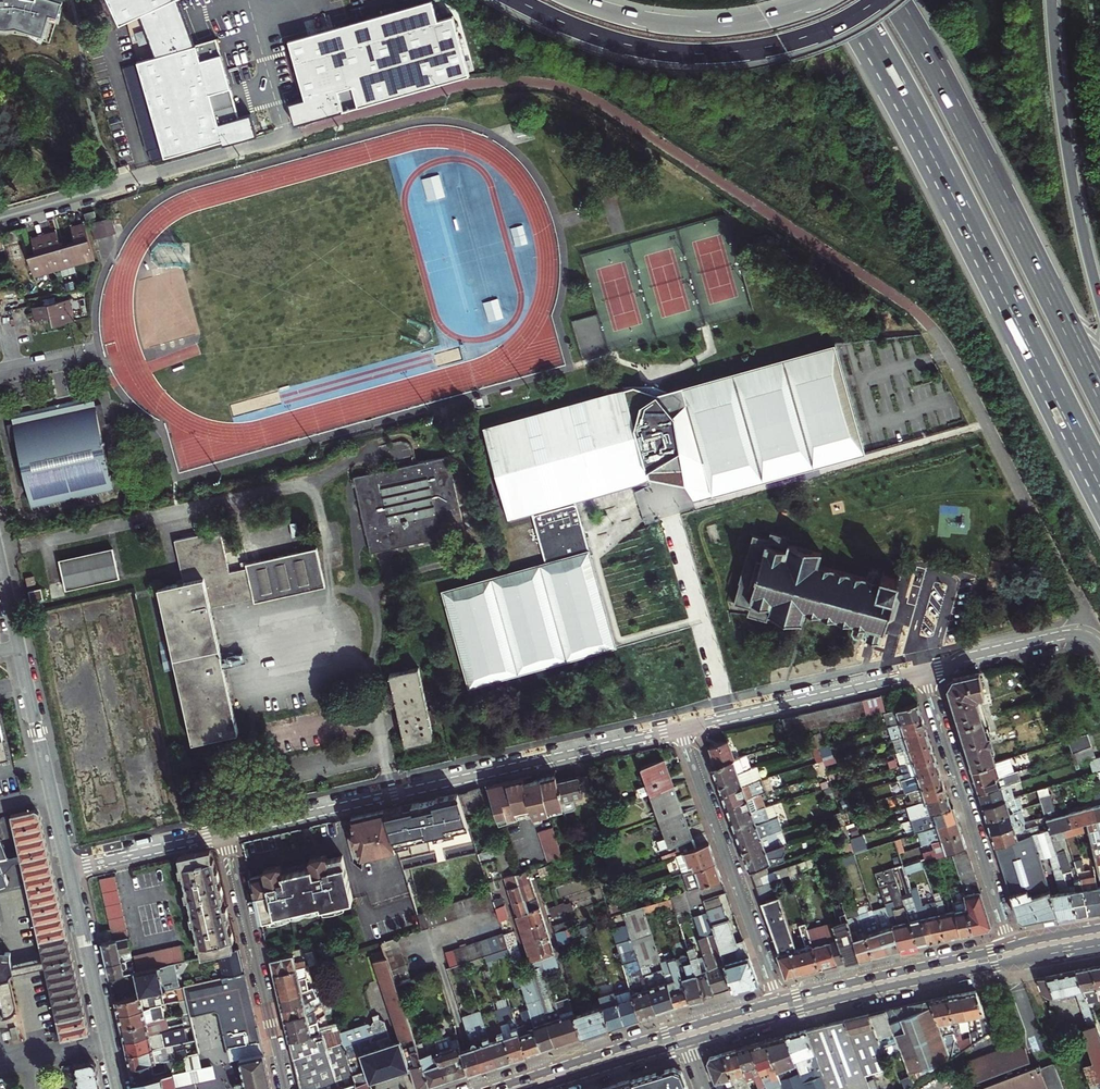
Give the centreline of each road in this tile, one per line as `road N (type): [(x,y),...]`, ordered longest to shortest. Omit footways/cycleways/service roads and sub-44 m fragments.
road 1 (motorway): [(850,0),(1099,474)]
road 2 (residential): [(224,832),(680,724)]
road 3 (motorway): [(1099,391),(896,0)]
road 4 (motorway): [(517,0),(616,41),(694,53),(795,39),(873,0)]
road 5 (residential): [(1086,628),(938,331)]
road 6 (residential): [(302,133),(0,221)]
road 7 (motorway): [(1099,293),(1068,158),(1052,0)]
road 8 (residential): [(780,1001),(680,724)]
road 9 (residential): [(1011,946),(921,667)]
road 10 (residential): [(284,1088),(224,832)]
road 11 (motorway): [(815,0),(747,23),(698,27),(645,22),(574,0)]
road 12 (residential): [(680,724),(921,667)]
road 13 (secondary): [(1011,946),(780,1001)]
road 14 (secondary): [(784,1014),(1011,962)]
road 15 (residential): [(19,647),(67,869)]
road 16 (residential): [(67,869),(118,1088)]
road 17 (secondary): [(680,1030),(494,1088)]
road 18 (residential): [(921,667),(1086,628)]
road 19 (residential): [(67,869),(224,832)]
road 20 (secondary): [(535,1088),(686,1043)]

